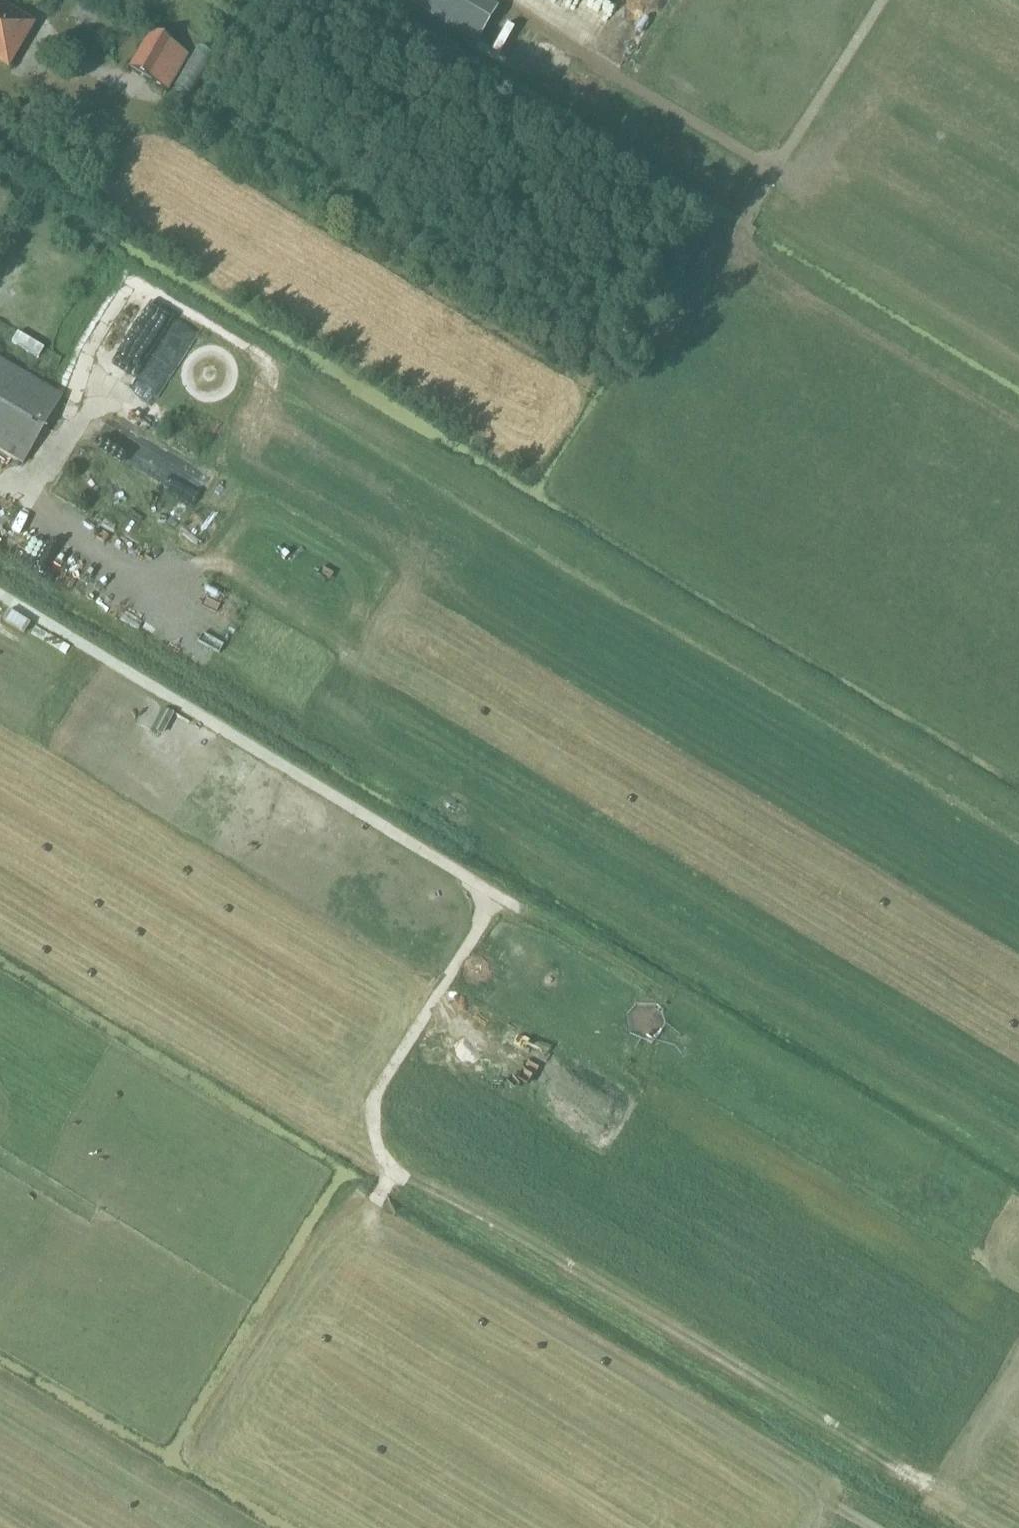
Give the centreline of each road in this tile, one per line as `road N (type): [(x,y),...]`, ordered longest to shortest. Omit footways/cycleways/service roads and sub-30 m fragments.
road 1 (track): [(1013,1216),(492,890),(484,920),(375,1099),(373,1125),(386,1170),(689,1335)]
road 2 (track): [(386,1170),(366,1226),(419,1268),(883,1527)]
road 3 (track): [(492,890),(0,593)]
road 4 (track): [(0,493),(32,486),(90,401)]

